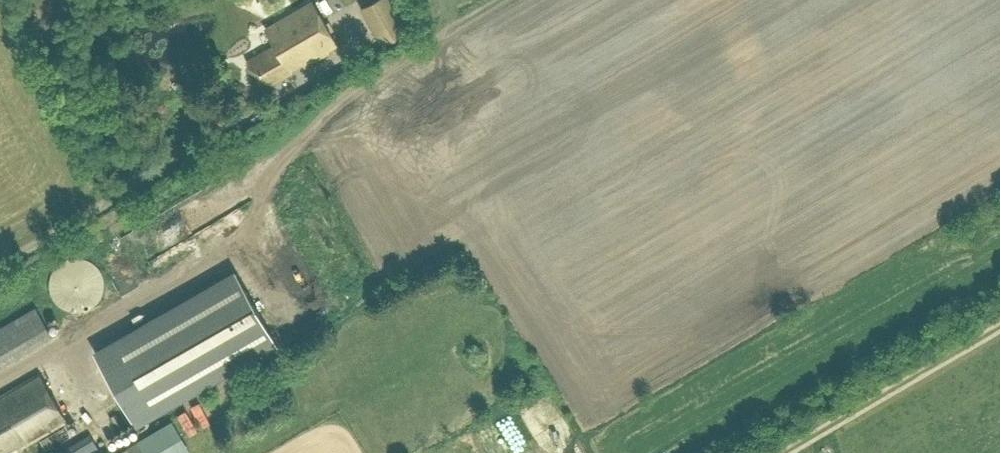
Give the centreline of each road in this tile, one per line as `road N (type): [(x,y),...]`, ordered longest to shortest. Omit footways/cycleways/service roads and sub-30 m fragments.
road 1 (track): [(132,306),(235,231),(278,160),(314,121),(384,65),(496,0)]
road 2 (track): [(0,253),(206,131)]

